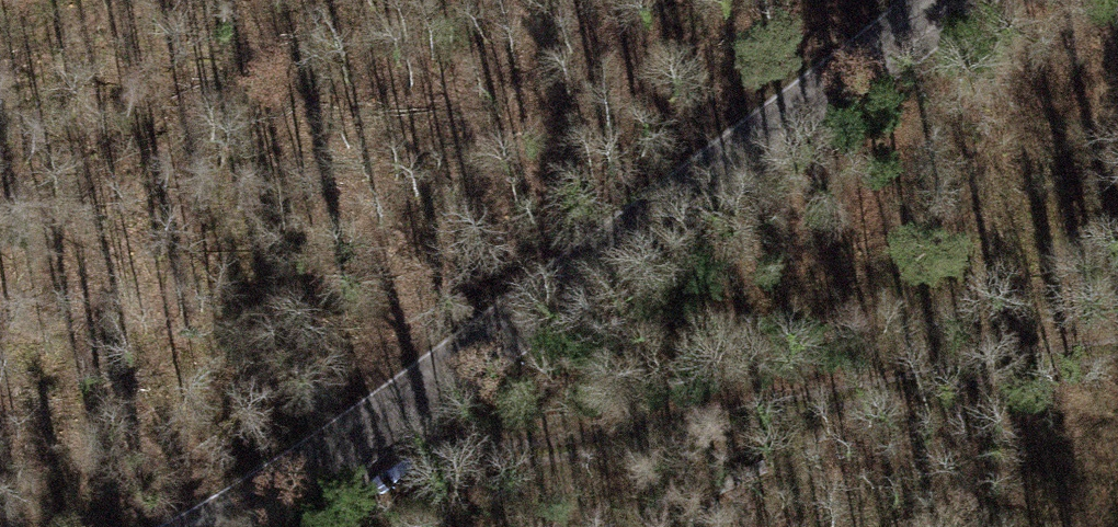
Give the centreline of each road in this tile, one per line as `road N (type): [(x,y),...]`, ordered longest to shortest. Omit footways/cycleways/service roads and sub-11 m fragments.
road 1 (tertiary): [(206,526),(336,457),(943,0)]
road 2 (track): [(1117,341),(519,446),(336,457)]

